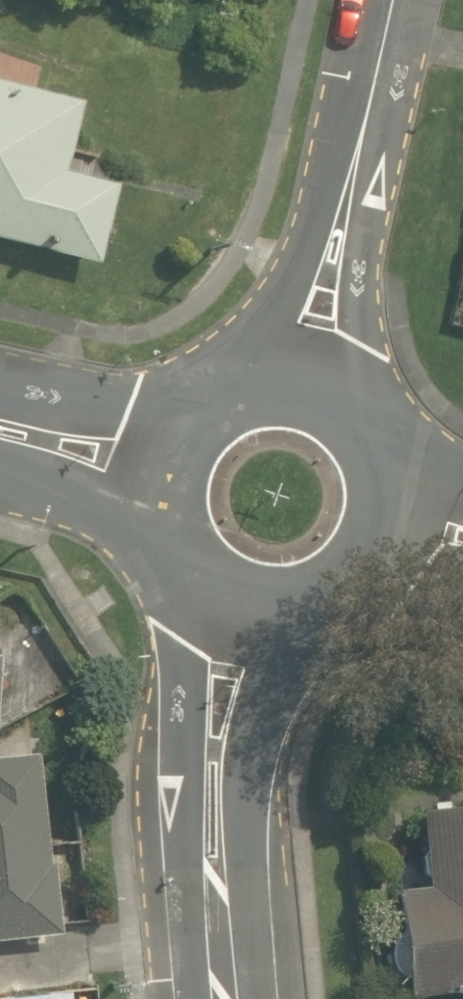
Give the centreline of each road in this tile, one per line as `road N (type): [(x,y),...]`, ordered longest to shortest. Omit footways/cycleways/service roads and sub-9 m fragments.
road 1 (unclassified): [(218,998),(211,779),(234,605)]
road 2 (unclassified): [(302,379),(393,0)]
road 3 (unclassified): [(387,518),(372,555),(346,584),(312,604),(273,611),(234,605)]
road 4 (unclassified): [(156,467),(167,437),(210,392),(270,375),(302,379)]
road 5 (unclassified): [(302,379),(330,390),(373,431),(385,459),(387,518)]
road 6 (unclassified): [(234,605),(178,565),(161,535),(156,467)]
road 7 (unclassified): [(0,431),(156,467)]

